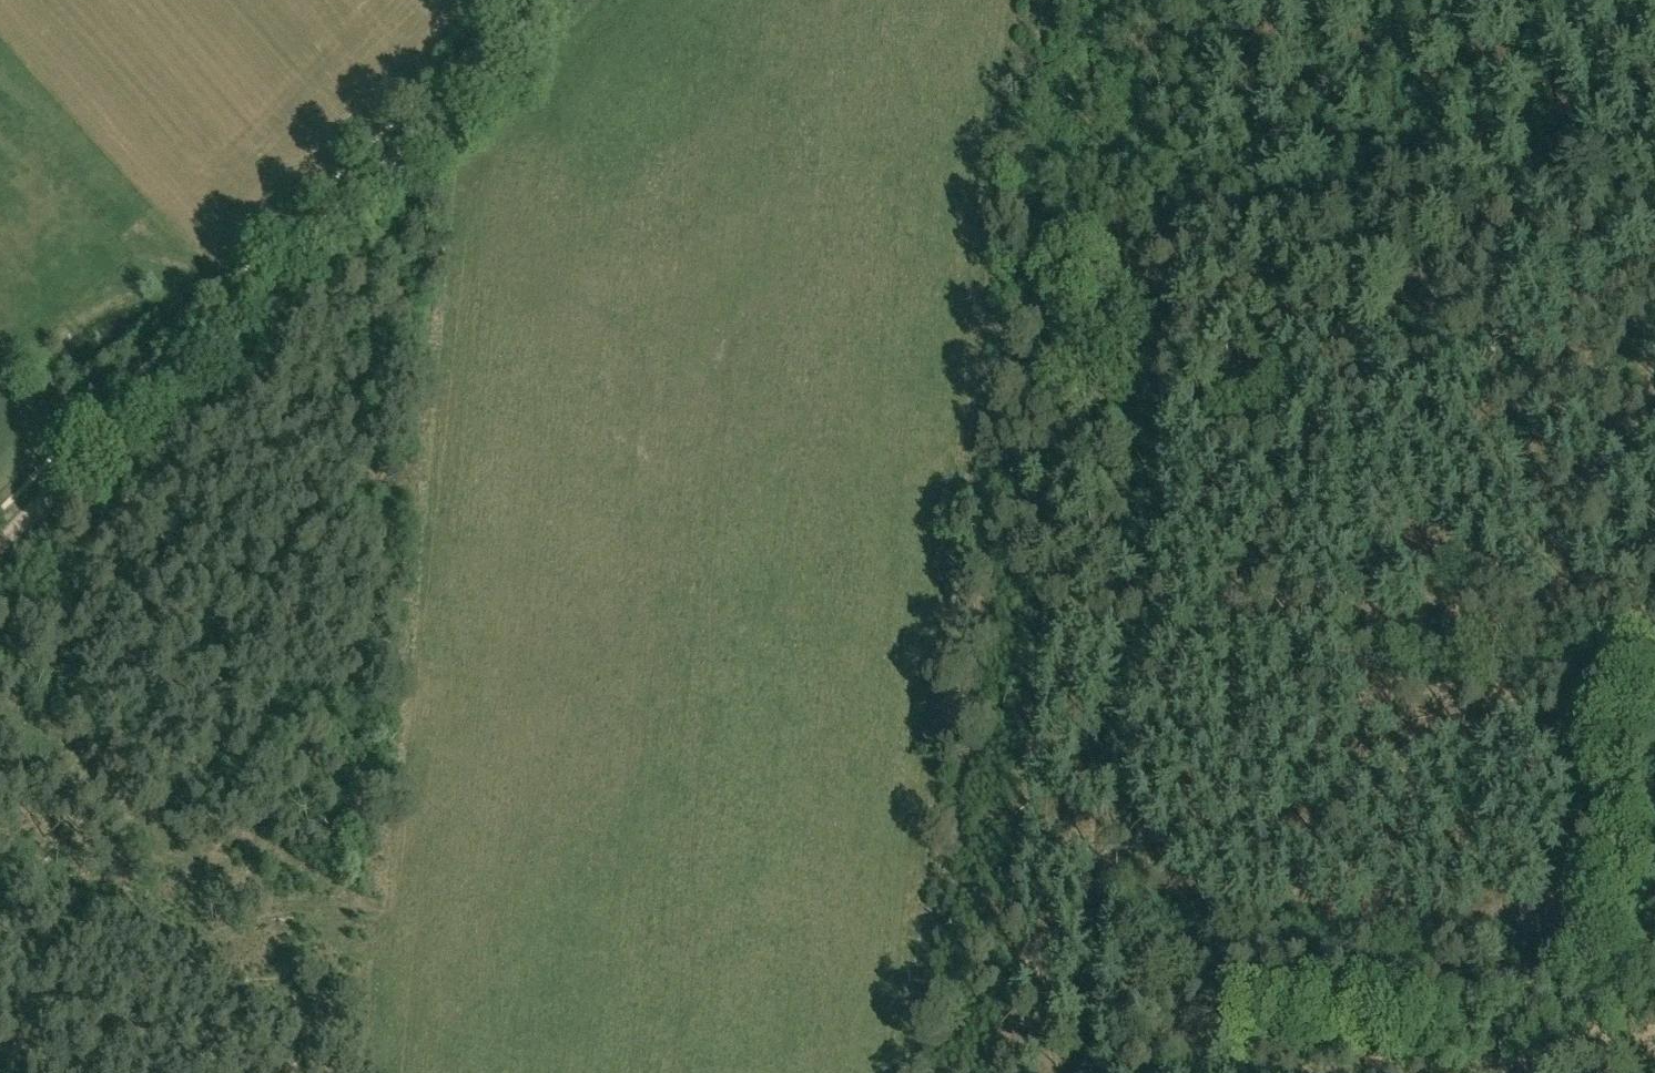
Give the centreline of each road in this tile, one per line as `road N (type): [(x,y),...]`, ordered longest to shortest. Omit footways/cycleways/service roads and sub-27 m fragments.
road 1 (track): [(558,0),(0,550)]

